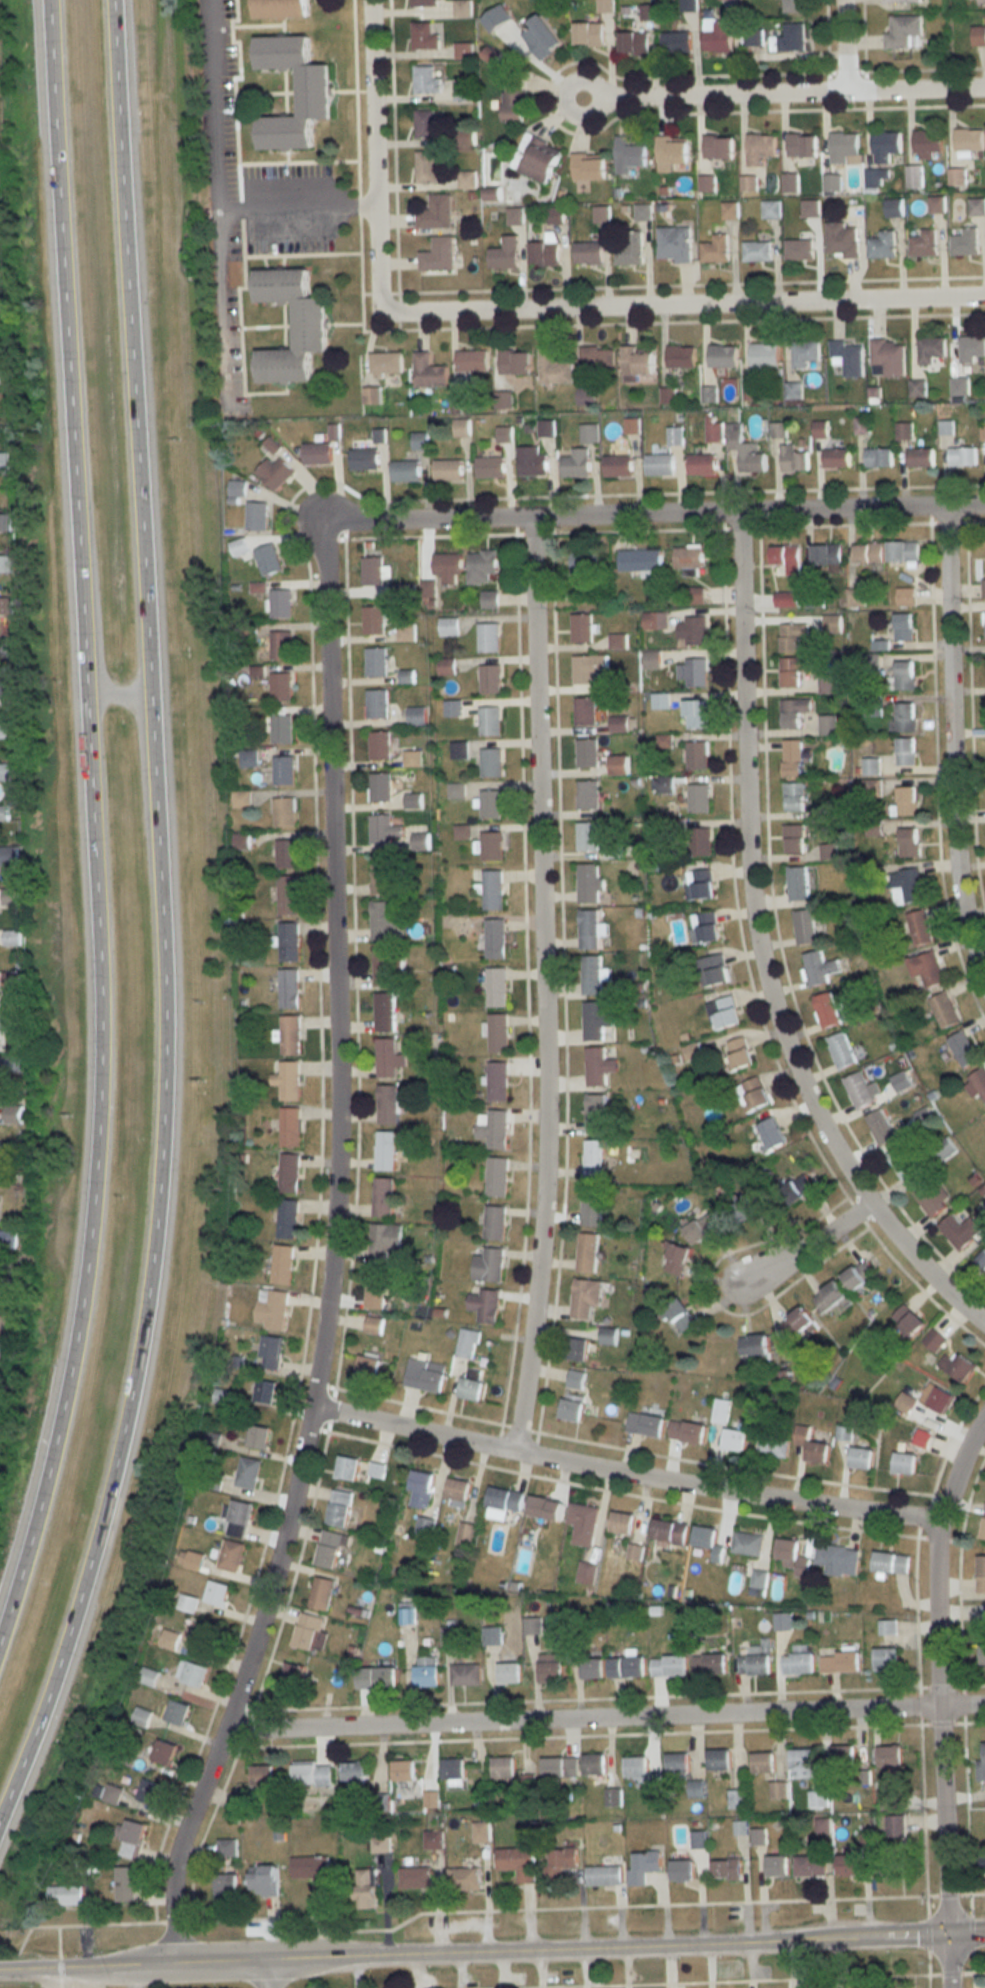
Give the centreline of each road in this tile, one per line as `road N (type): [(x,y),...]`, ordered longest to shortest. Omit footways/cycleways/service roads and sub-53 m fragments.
road 1 (motorway): [(0,1824),(62,1662),(109,1499),(149,1287),(163,1130),(162,887),(114,0)]
road 2 (motorway): [(50,0),(101,1093),(75,1343),(0,1644)]
road 3 (residential): [(170,1962),(176,1858),(288,1518),(327,1290),(336,1071),(321,626),(330,531)]
road 4 (tertiary): [(0,1968),(946,1937)]
road 5 (residential): [(514,1454),(536,1279),(544,1112),(532,518)]
road 6 (residential): [(984,1324),(867,1209),(813,1117),(778,1034),(747,873),(736,514)]
road 7 (residential): [(224,1729),(984,1709)]
road 8 (residential): [(330,531),(354,523),(984,507)]
road 9 (residential): [(310,1408),(669,1486),(942,1524)]
road 10 (residential): [(378,310),(984,294)]
road 11 (residential): [(946,1937),(936,1564),(950,1493),(984,1416)]
road 12 (residential): [(944,508),(958,882),(984,994)]
road 13 (residential): [(205,0),(227,410)]
road 14 (residential): [(369,0),(378,310)]
road 15 (residential): [(846,88),(580,97)]
road 16 (residential): [(746,1279),(867,1209)]
road 17 (residential): [(846,88),(984,85)]

